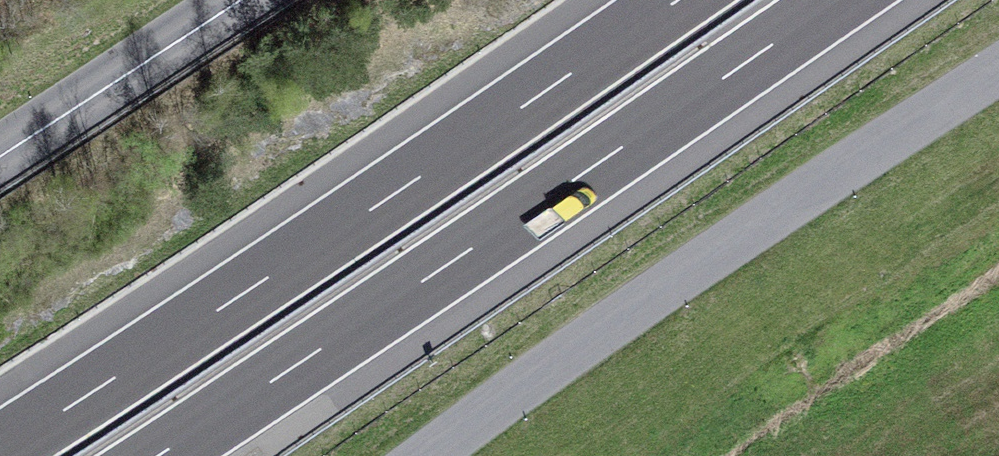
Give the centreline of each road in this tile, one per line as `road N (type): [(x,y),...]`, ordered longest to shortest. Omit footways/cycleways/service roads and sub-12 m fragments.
road 1 (motorway): [(155,455),(839,0)]
road 2 (motorway): [(678,0),(0,450)]
road 3 (unclassified): [(998,72),(662,287),(424,455)]
road 4 (tertiary): [(221,0),(0,147)]

